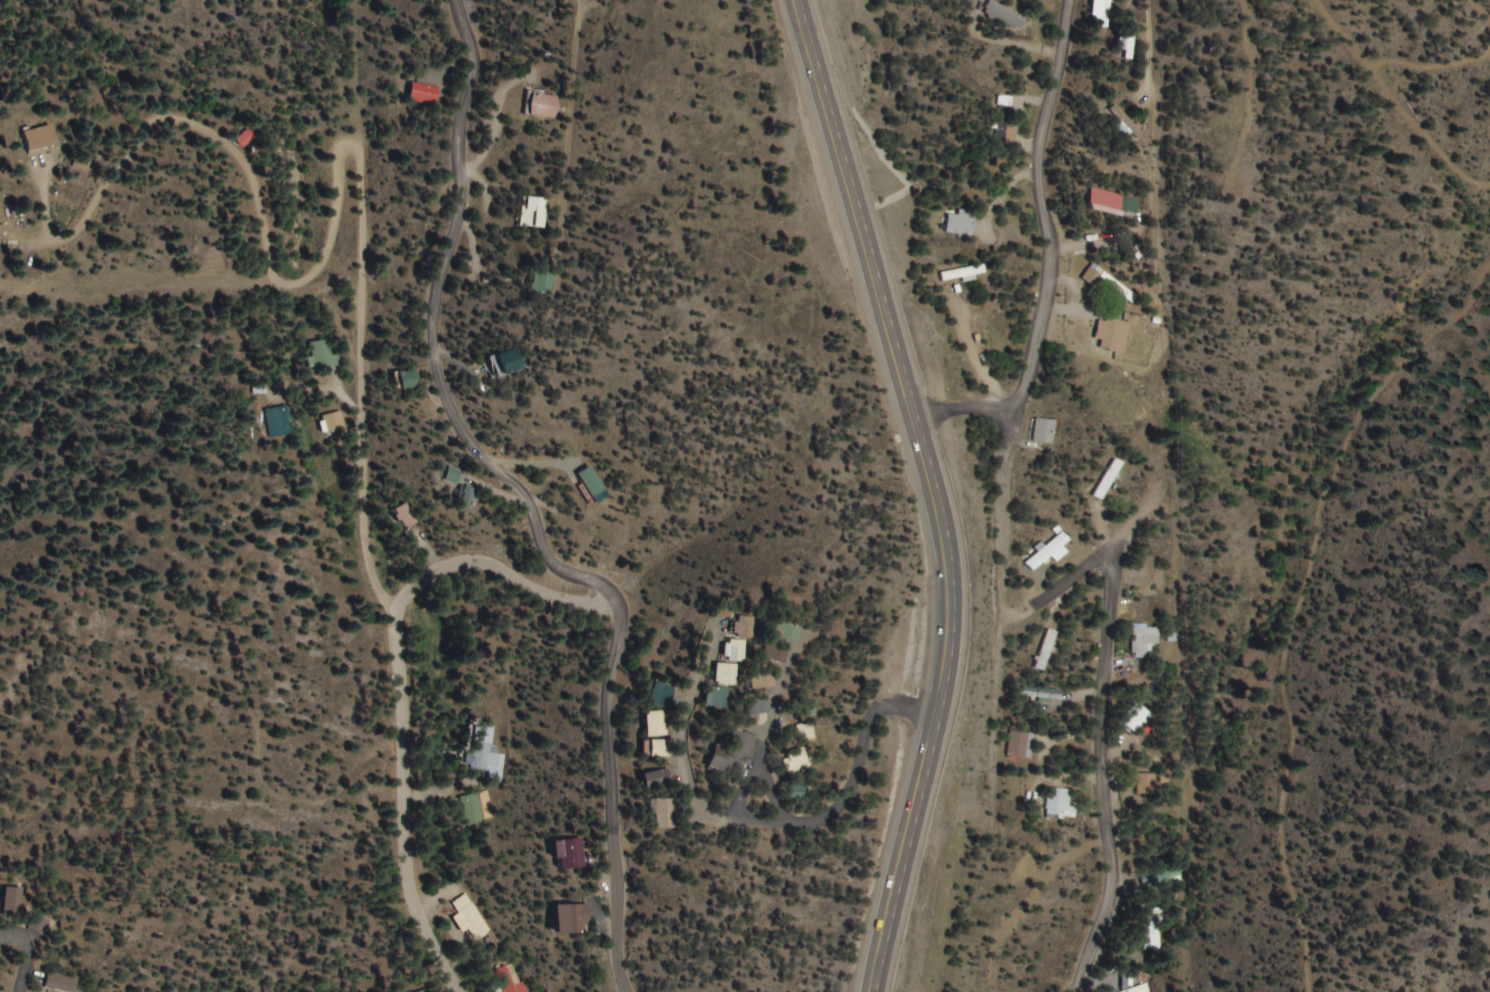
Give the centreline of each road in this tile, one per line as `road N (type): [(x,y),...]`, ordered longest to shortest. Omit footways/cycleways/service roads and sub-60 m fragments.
road 1 (primary): [(867,991),(929,712),(943,630),(941,581),(936,519),(909,413),(792,0)]
road 2 (residential): [(527,565),(461,411),(511,0)]
road 3 (residential): [(1006,626),(1104,553),(1114,571),(1102,702),(1116,879),(1081,991)]
road 4 (residential): [(473,991),(430,897),(395,718),(440,590),(527,565)]
road 5 (residential): [(680,991),(659,928),(644,652),(593,590),(527,565)]
road 6 (residential): [(1071,0),(1039,170),(1053,250),(1014,409)]
road 7 (residential): [(1004,477),(1006,626)]

